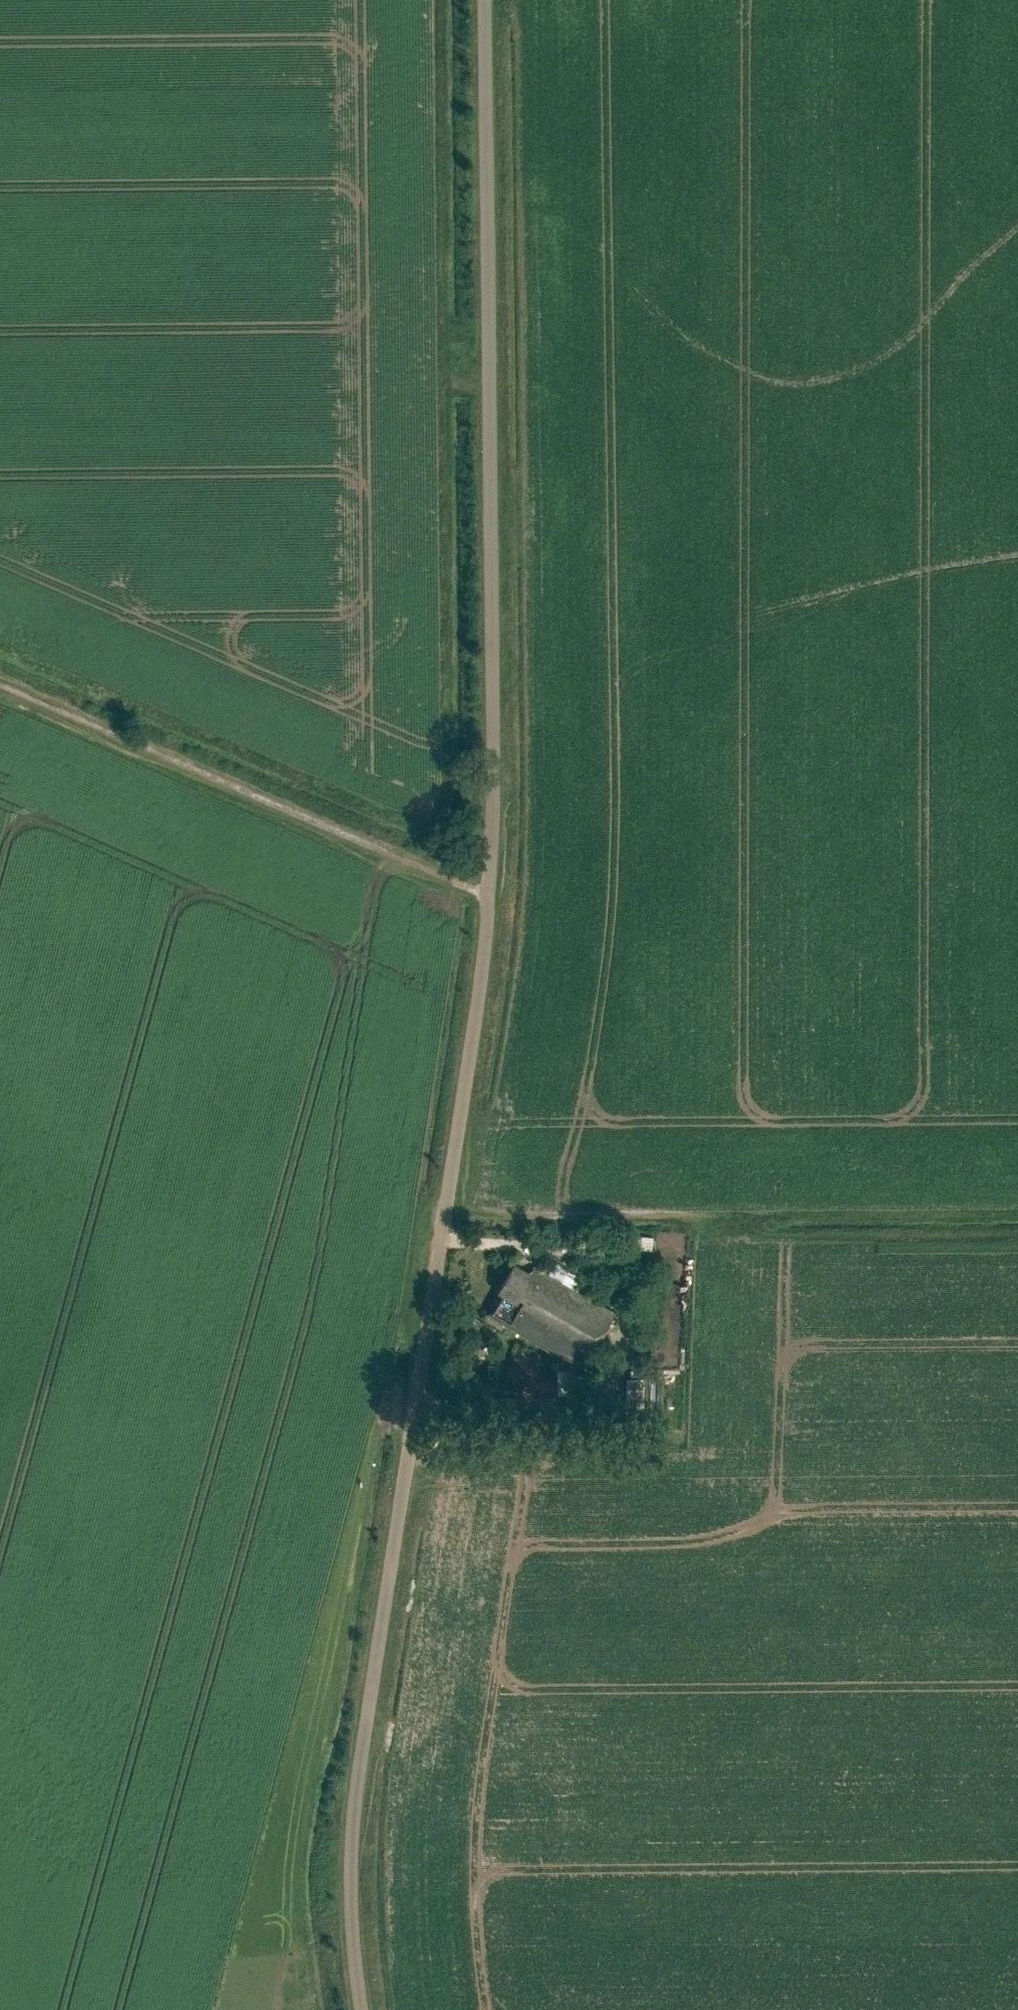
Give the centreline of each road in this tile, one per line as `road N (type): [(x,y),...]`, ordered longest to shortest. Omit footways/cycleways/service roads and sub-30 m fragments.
road 1 (unclassified): [(363,2009),(352,1834),(490,895),(485,0)]

